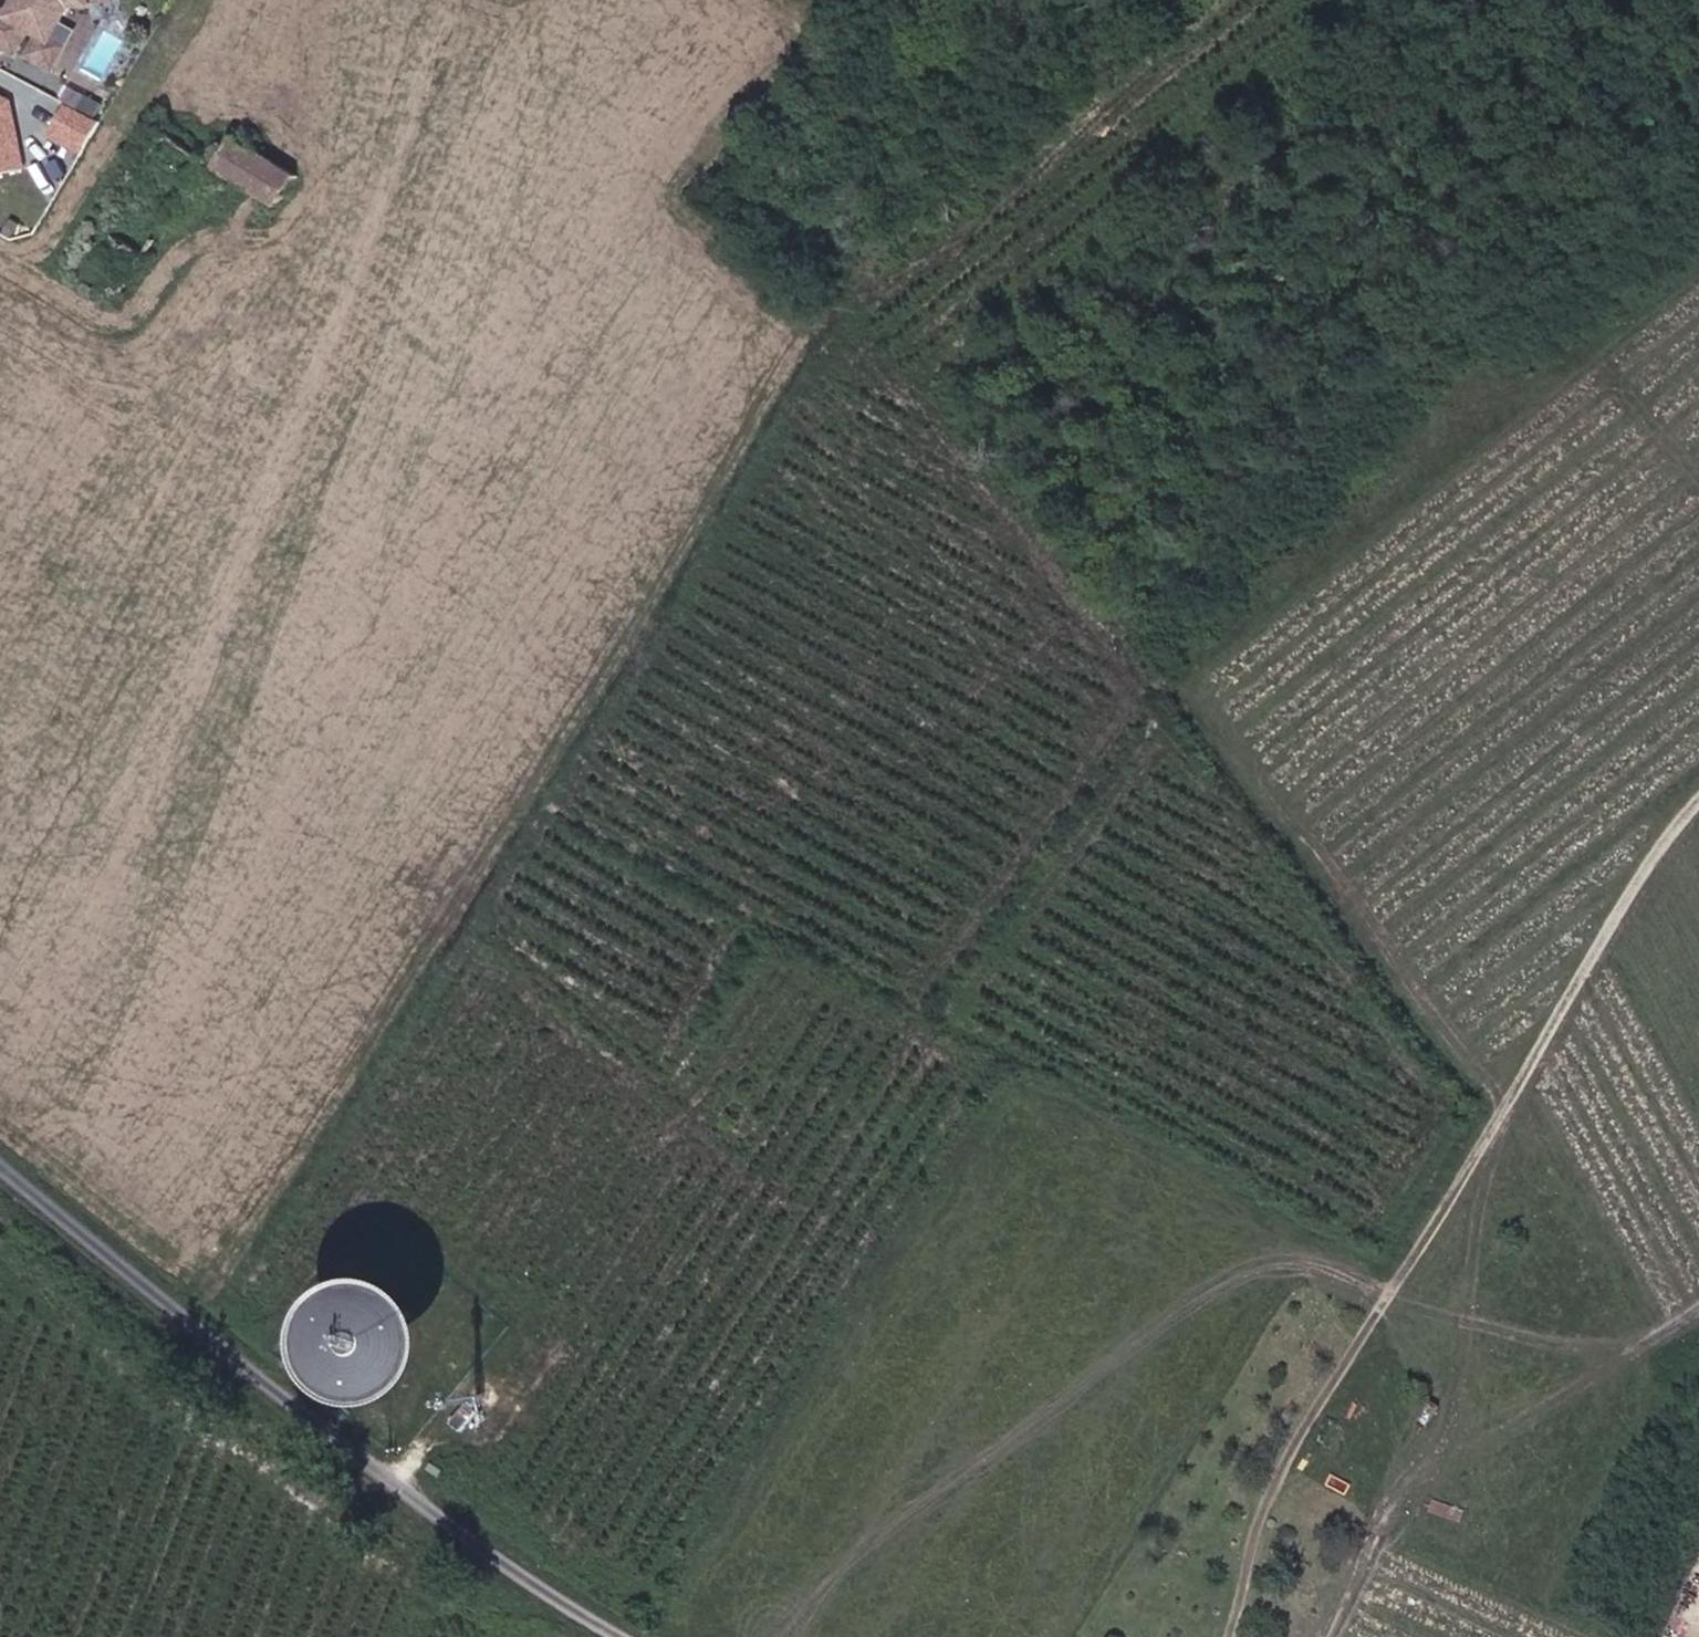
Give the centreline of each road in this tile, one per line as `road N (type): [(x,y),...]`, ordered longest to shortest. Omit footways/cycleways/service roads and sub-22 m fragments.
road 1 (track): [(1698,801),(1641,878),(1275,1482),(1229,1636)]
road 2 (unclassified): [(619,1636),(484,1552),(0,1164)]

